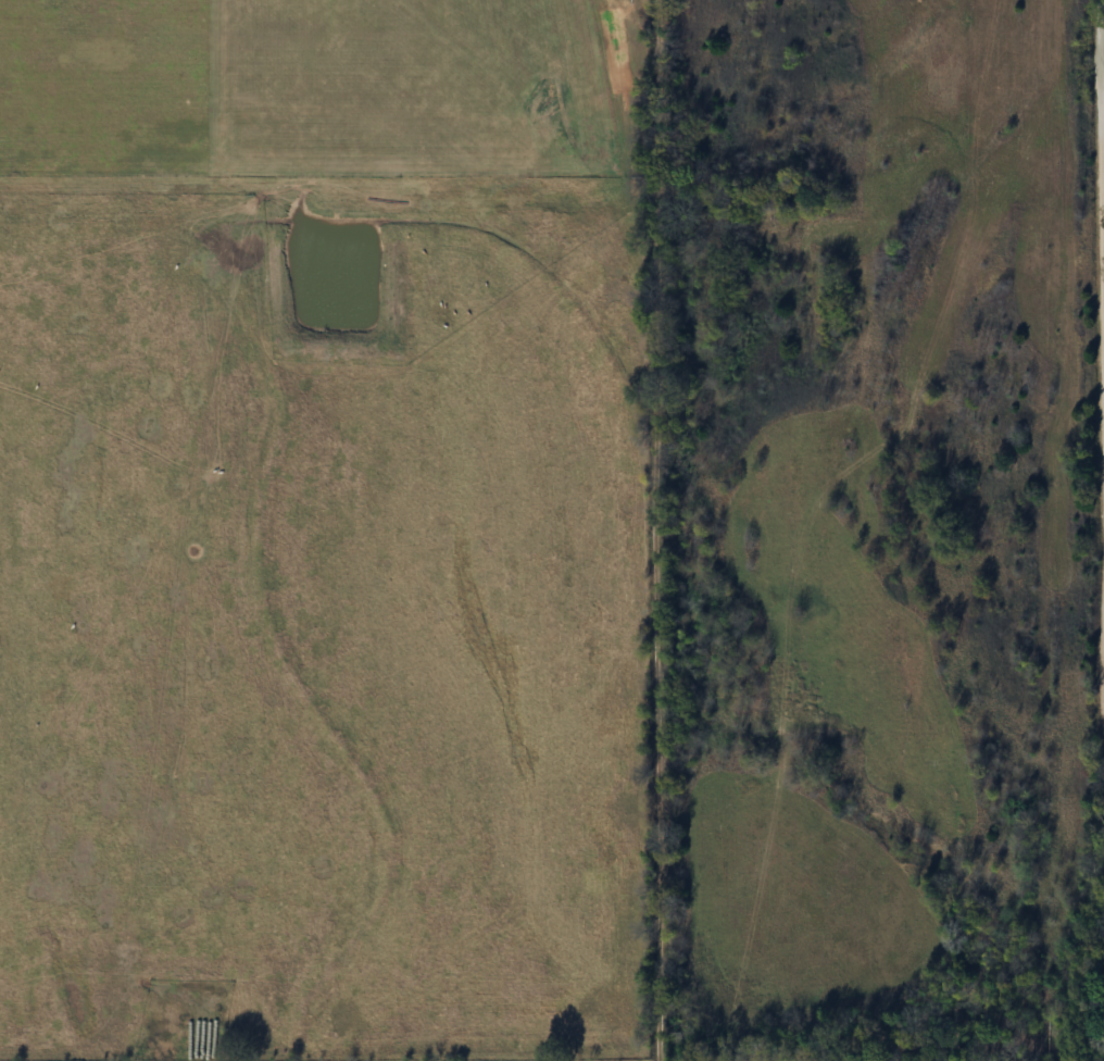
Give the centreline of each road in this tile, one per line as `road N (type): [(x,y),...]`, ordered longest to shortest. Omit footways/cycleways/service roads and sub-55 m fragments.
road 1 (residential): [(1103,133),(1103,0)]

